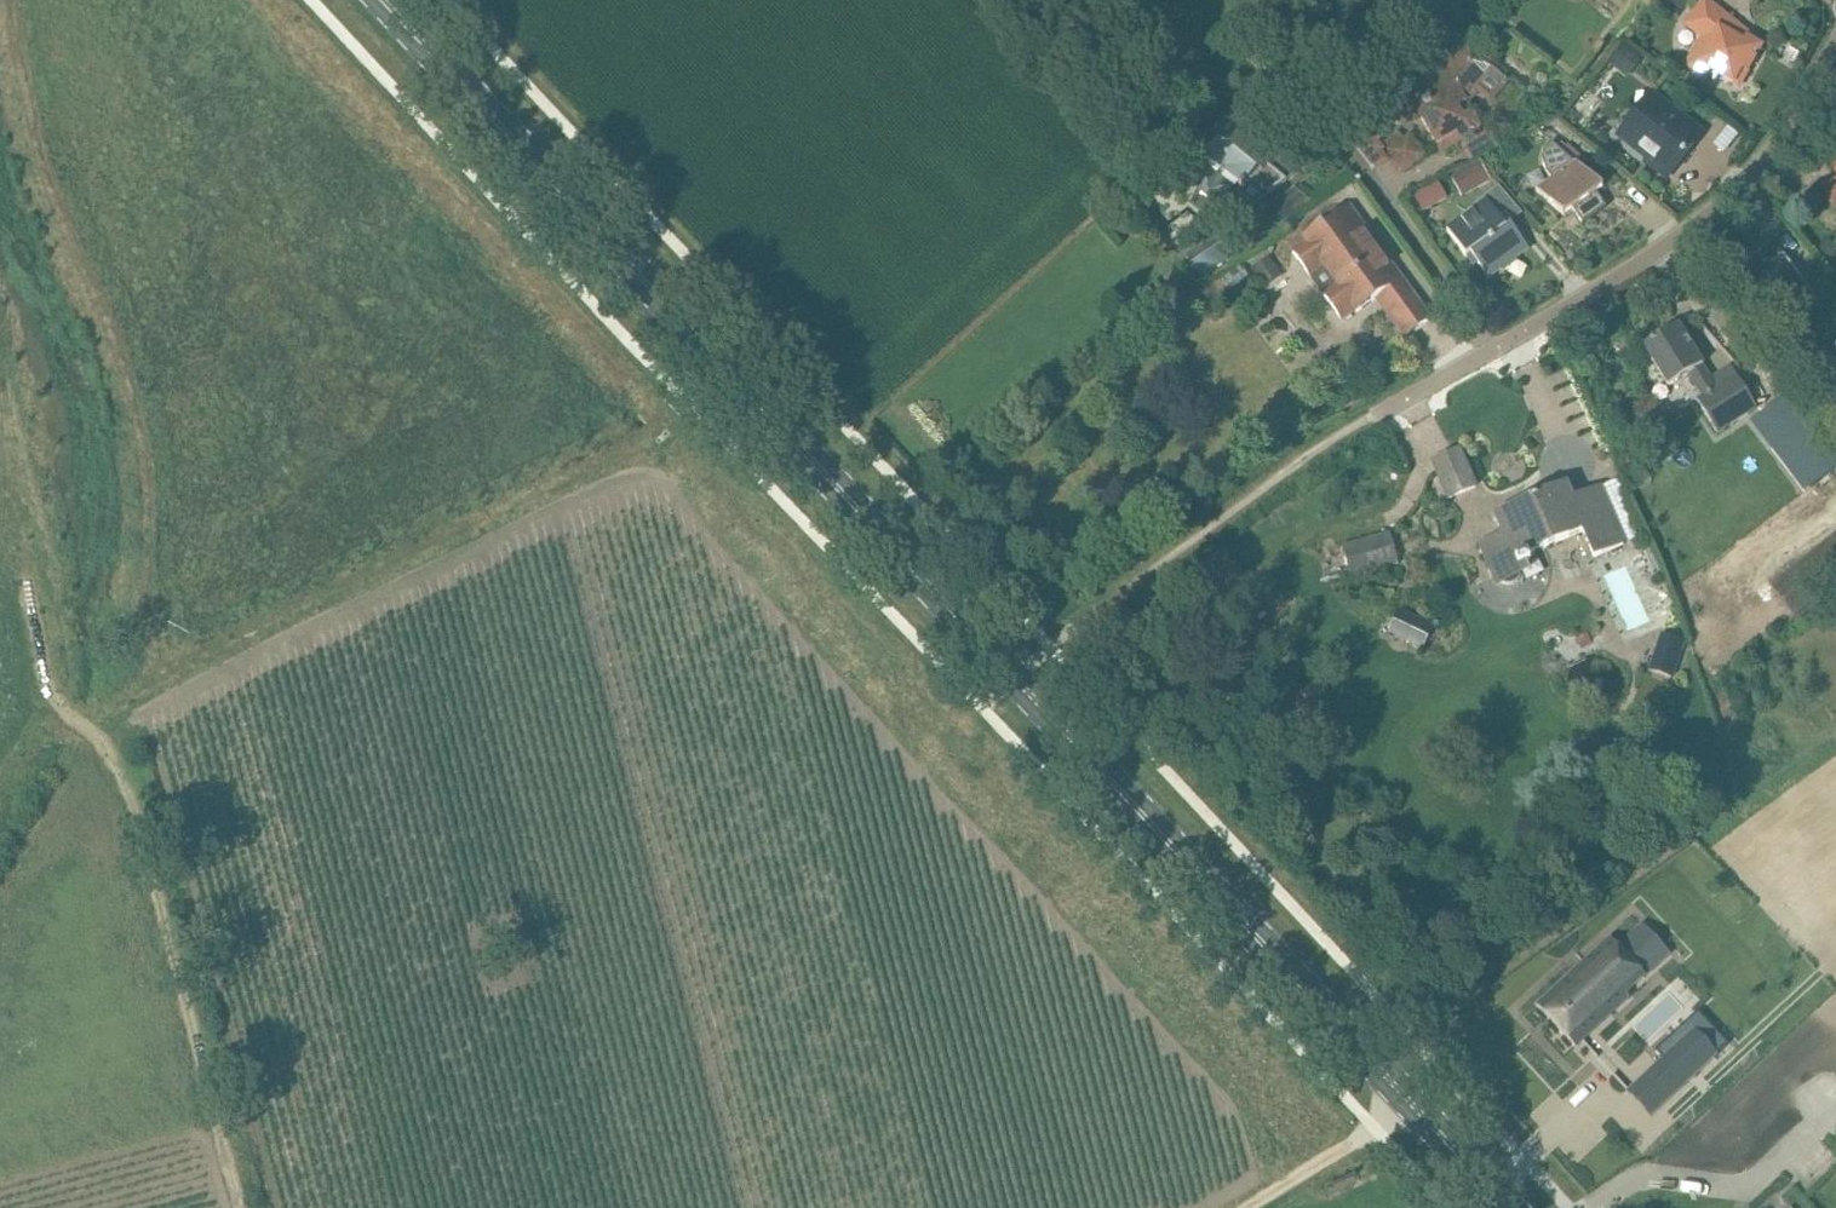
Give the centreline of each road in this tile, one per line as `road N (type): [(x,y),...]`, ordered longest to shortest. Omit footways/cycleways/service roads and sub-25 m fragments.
road 1 (primary): [(1507,1207),(389,0)]
road 2 (residential): [(1379,410),(1735,190),(1835,7)]
road 3 (track): [(52,683),(94,722),(124,771),(246,1207)]
road 4 (track): [(1061,652),(1245,505),(1379,410)]
road 5 (track): [(1245,1207),(1413,1107)]

